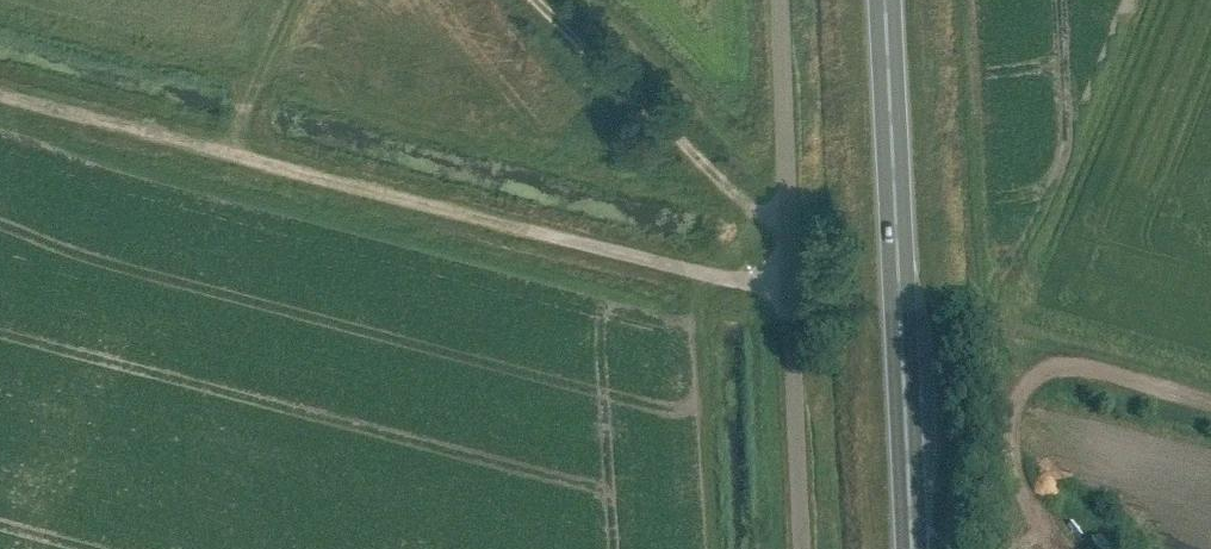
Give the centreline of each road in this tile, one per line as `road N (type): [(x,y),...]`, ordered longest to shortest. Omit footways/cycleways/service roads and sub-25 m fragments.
road 1 (track): [(791,291),(0,92)]
road 2 (trunk): [(911,548),(884,0)]
road 3 (unclassified): [(803,548),(779,0)]
road 4 (track): [(527,0),(730,193)]
road 5 (track): [(1210,404),(1018,354)]

